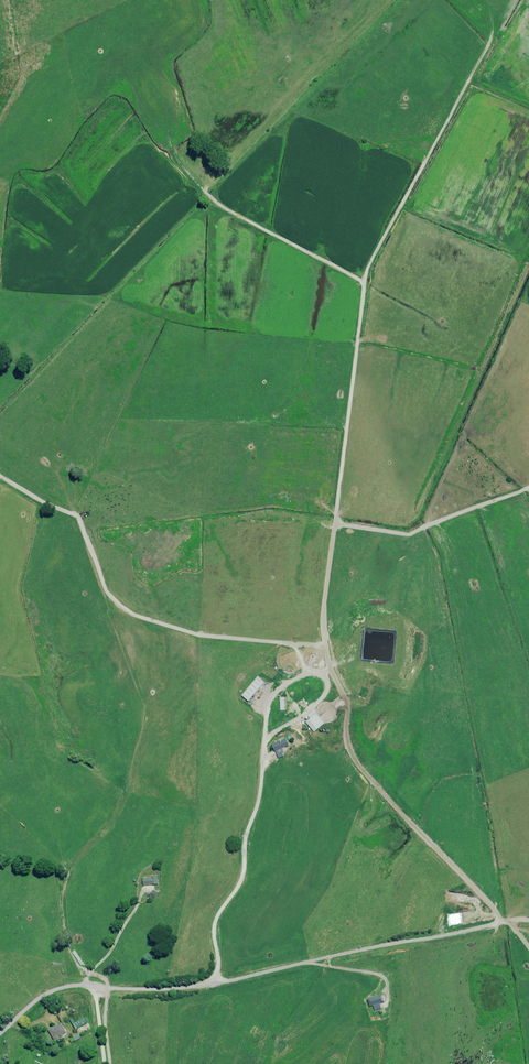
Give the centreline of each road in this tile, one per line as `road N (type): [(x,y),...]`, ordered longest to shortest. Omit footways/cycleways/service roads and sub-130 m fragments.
road 1 (track): [(502,922),(356,762),(348,706),(324,633),(368,268),(491,40)]
road 2 (unclassified): [(0,1034),(35,1001),(75,985),(202,985),(528,920)]
road 3 (track): [(213,983),(214,930),(244,872),(269,702),(290,681),(323,676),(325,695),(290,723)]
road 4 (track): [(326,646),(200,635),(133,614),(106,590),(79,518),(0,476)]
road 5 (track): [(528,487),(407,535),(335,524)]
road 6 (track): [(364,284),(204,190)]
road 7 (track): [(108,988),(68,946),(61,898),(69,873)]

